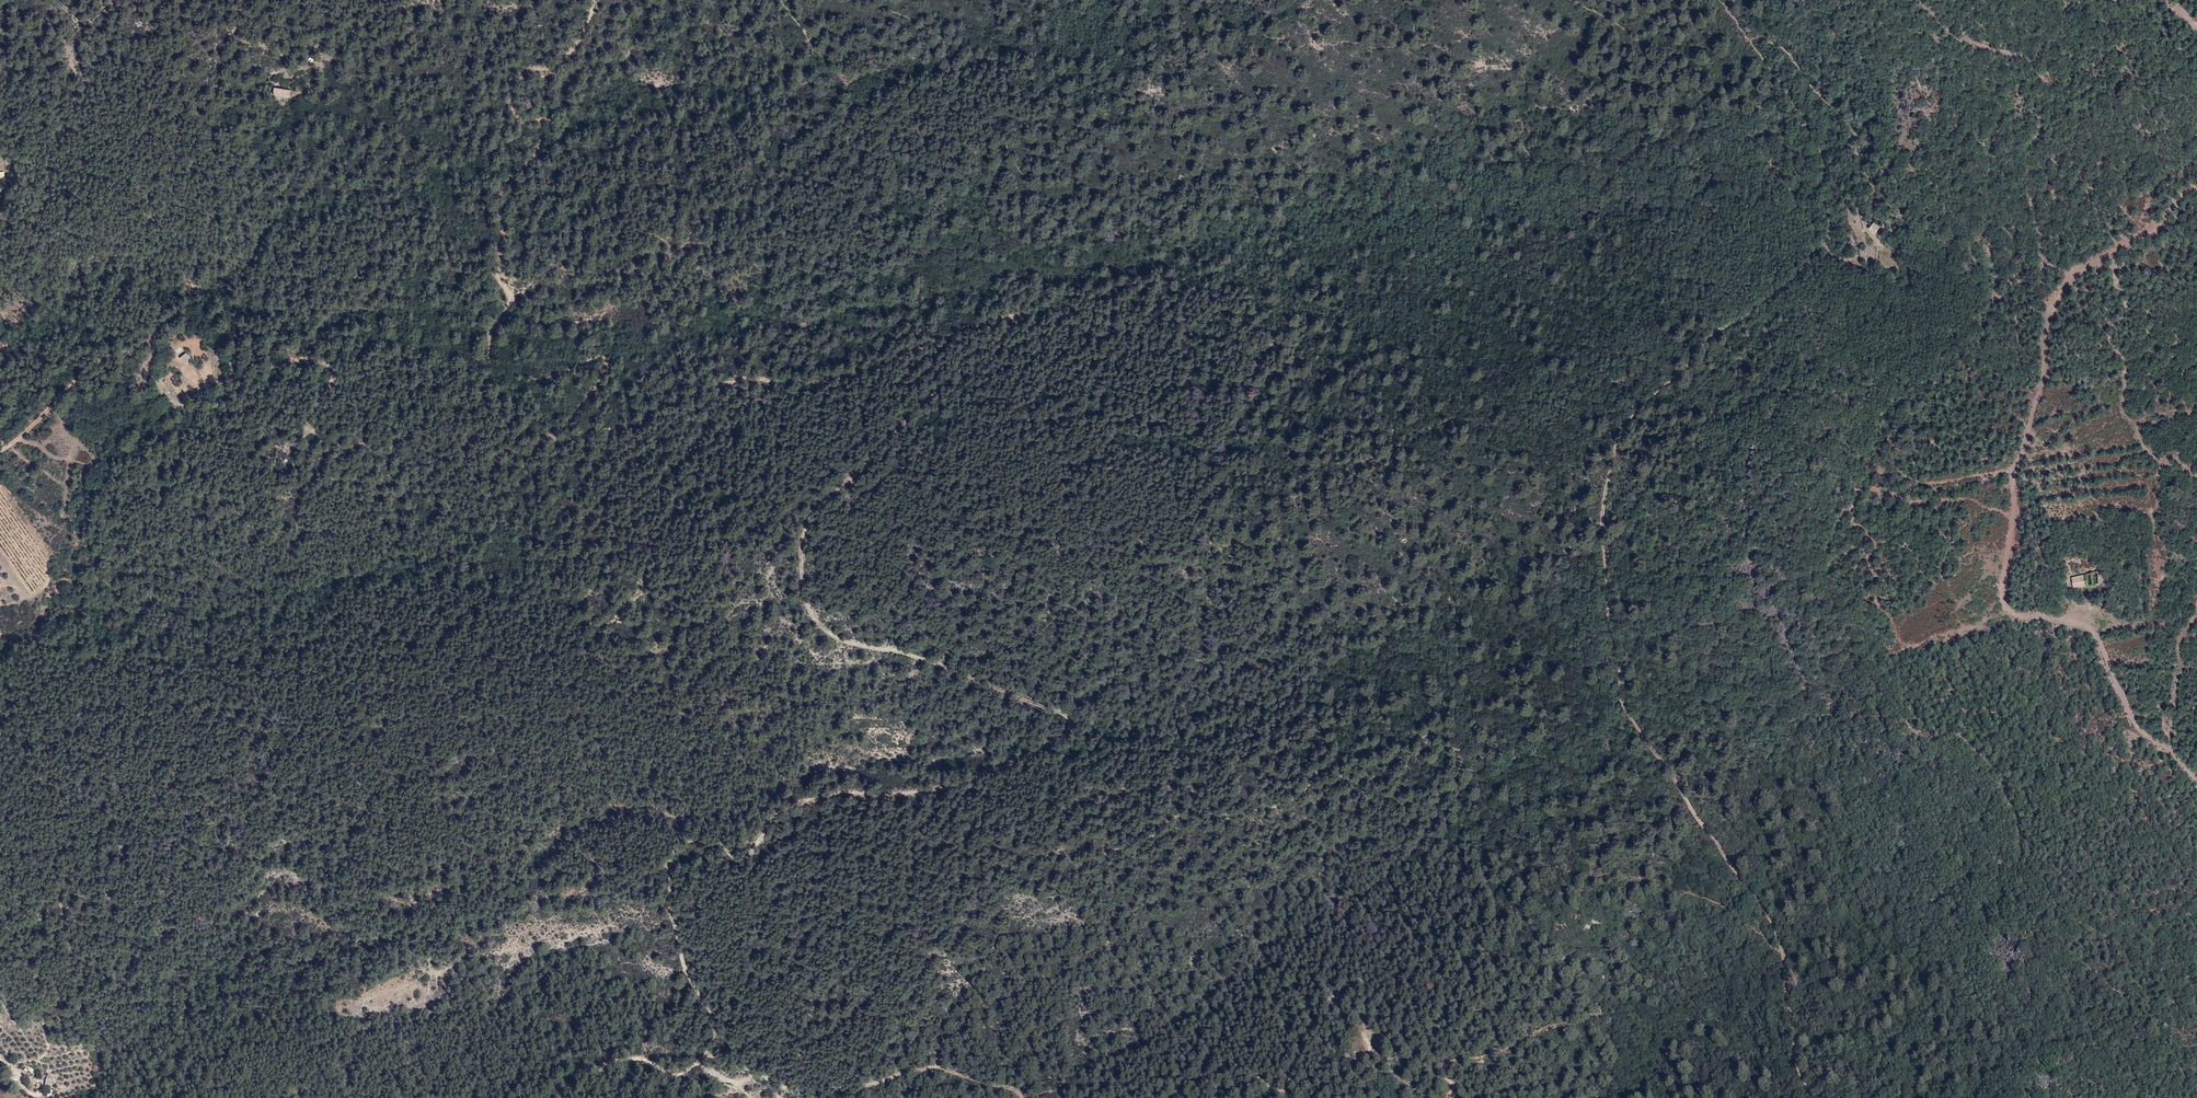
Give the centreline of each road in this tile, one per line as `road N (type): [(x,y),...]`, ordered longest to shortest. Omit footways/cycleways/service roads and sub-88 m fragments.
road 1 (track): [(593,0),(594,17),(571,50),(553,67),(522,71),(509,83),(512,111),(551,133),(497,205),(501,286),(509,298),(490,359),(509,375),(547,375),(599,348),(602,362),(561,436),(621,429),(707,389),(897,367),(994,318),(1010,321),(997,345),(825,499),(802,550),(806,609),(839,639),(988,685),(1072,725),(963,783),(780,807),(741,861),(712,836),(683,852),(672,895),(686,973),(712,1020),(713,1052),(685,1072),(620,1059),(553,1097)]
road 2 (track): [(1823,242),(1790,278),(1655,389),(1617,442),(1603,537),(1621,688),(1722,854),(1764,900),(1781,945),(1806,1097)]
road 3 (track): [(699,1062),(777,1087),(850,1088),(954,1071),(1014,1089),(1019,1097)]

